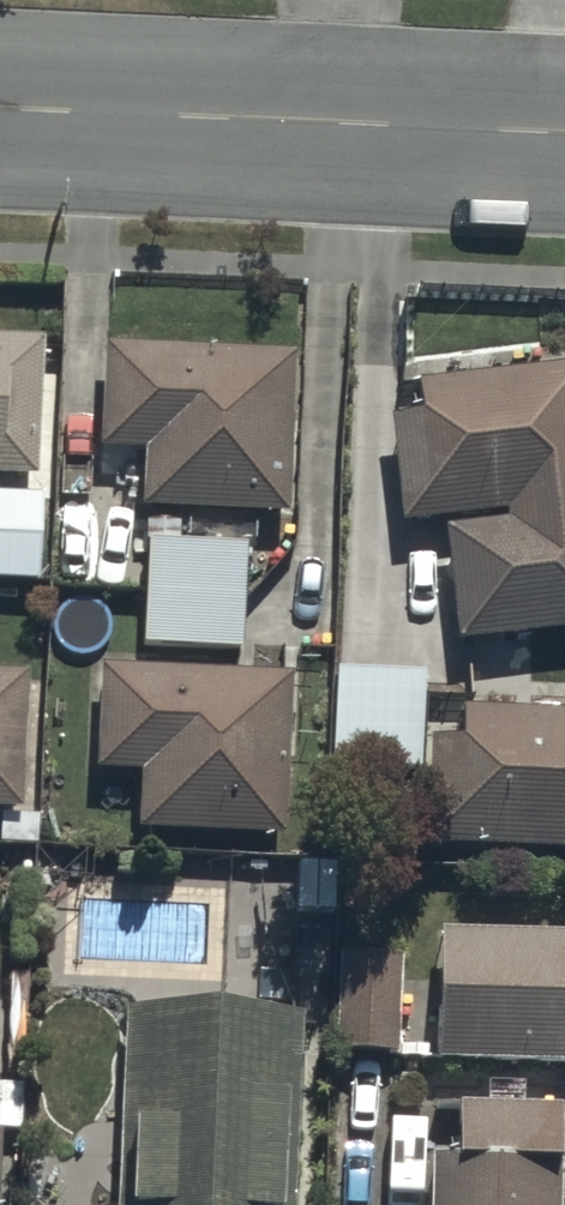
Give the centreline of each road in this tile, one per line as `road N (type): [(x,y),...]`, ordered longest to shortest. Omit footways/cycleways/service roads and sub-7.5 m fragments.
road 1 (tertiary): [(0,99),(564,125)]

